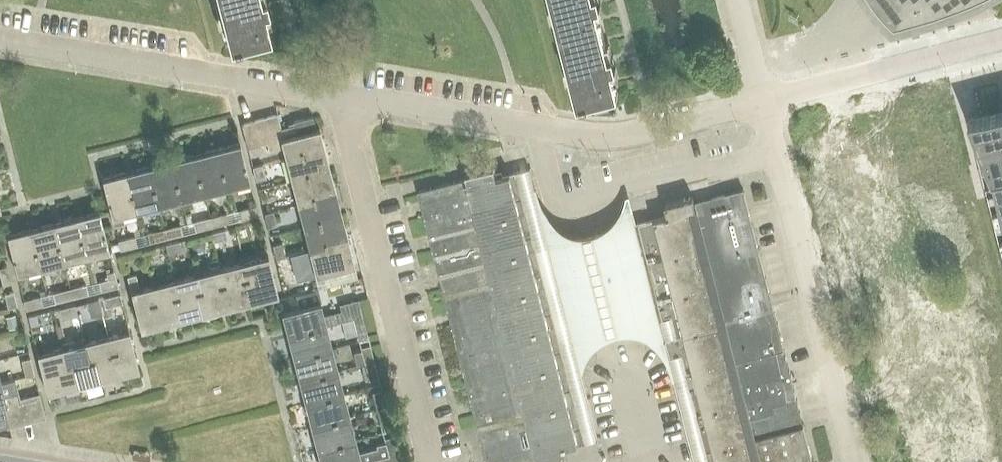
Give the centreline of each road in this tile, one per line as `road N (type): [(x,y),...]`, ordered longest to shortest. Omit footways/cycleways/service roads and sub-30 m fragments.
road 1 (residential): [(763,101),(593,136),(338,95)]
road 2 (residential): [(431,461),(338,95)]
road 3 (residential): [(855,461),(763,101)]
road 4 (residential): [(338,95),(0,40)]
road 5 (residential): [(1001,39),(763,101)]

